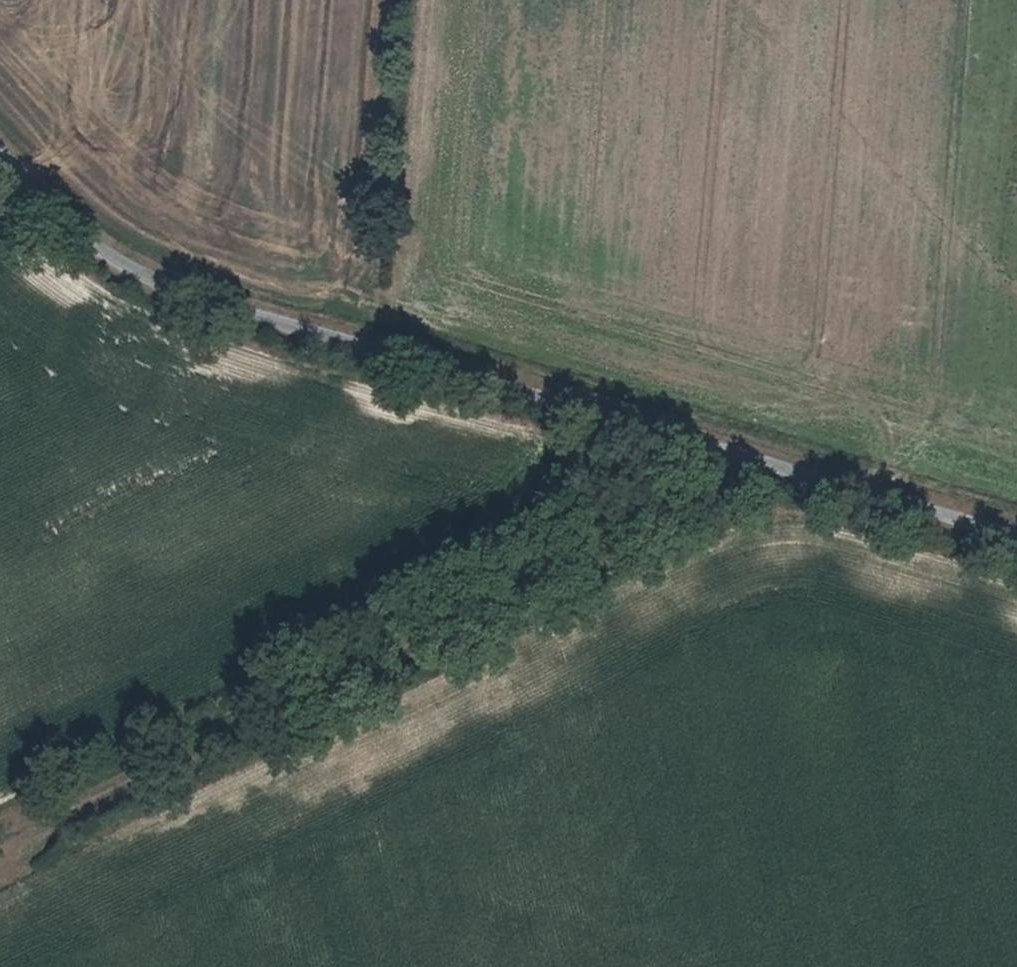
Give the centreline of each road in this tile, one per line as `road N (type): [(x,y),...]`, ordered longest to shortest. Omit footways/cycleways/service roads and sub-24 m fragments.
road 1 (unclassified): [(0,148),(81,238),(200,310),(1016,543)]
road 2 (track): [(0,852),(753,466)]

